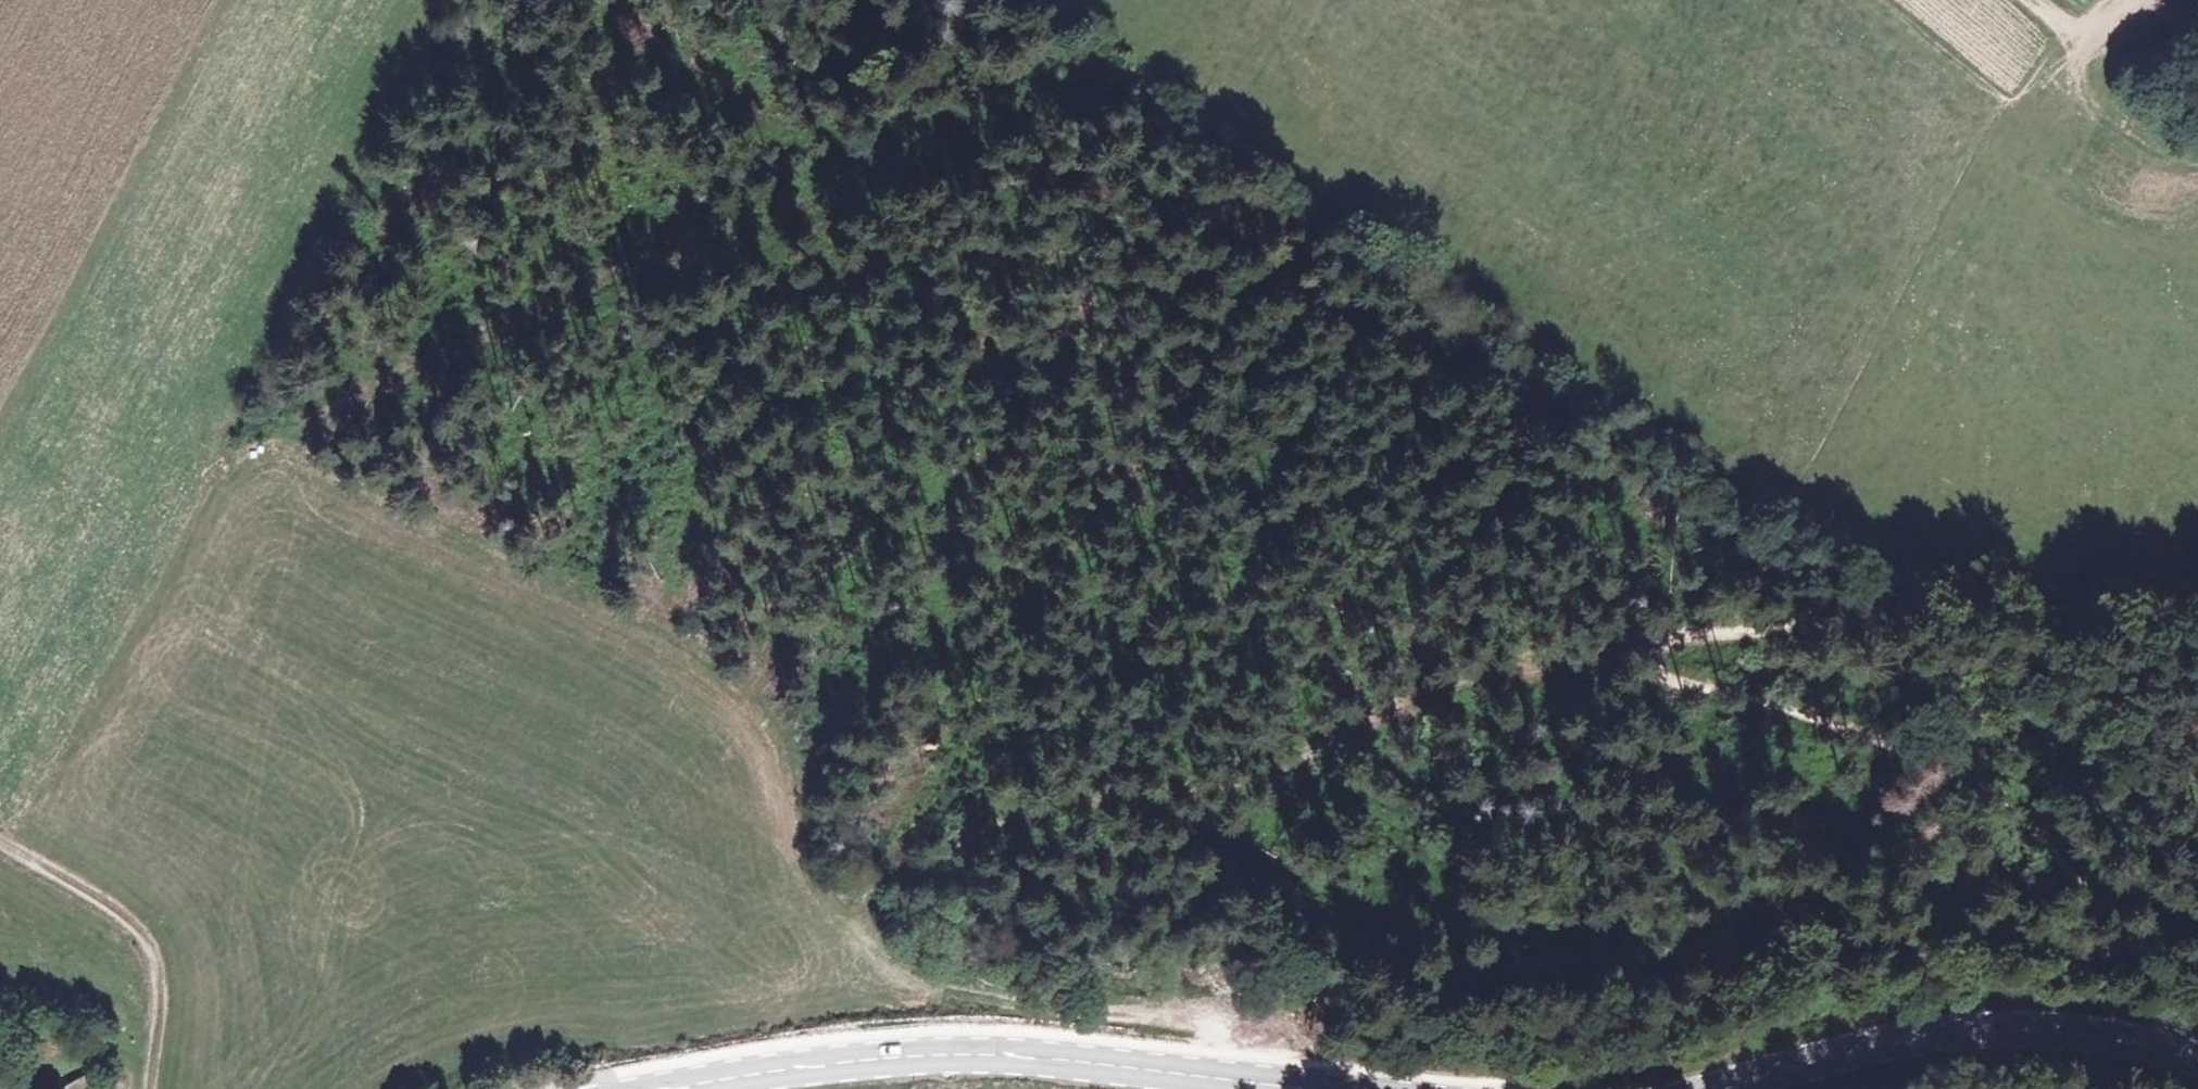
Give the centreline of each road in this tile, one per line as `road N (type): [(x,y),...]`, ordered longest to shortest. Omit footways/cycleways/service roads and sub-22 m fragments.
road 1 (secondary): [(657,1088),(853,1058),(961,1053),(1331,1088)]
road 2 (secondary): [(2197,1055),(2090,1032),(1953,1033),(1894,1039),(1712,1088)]

